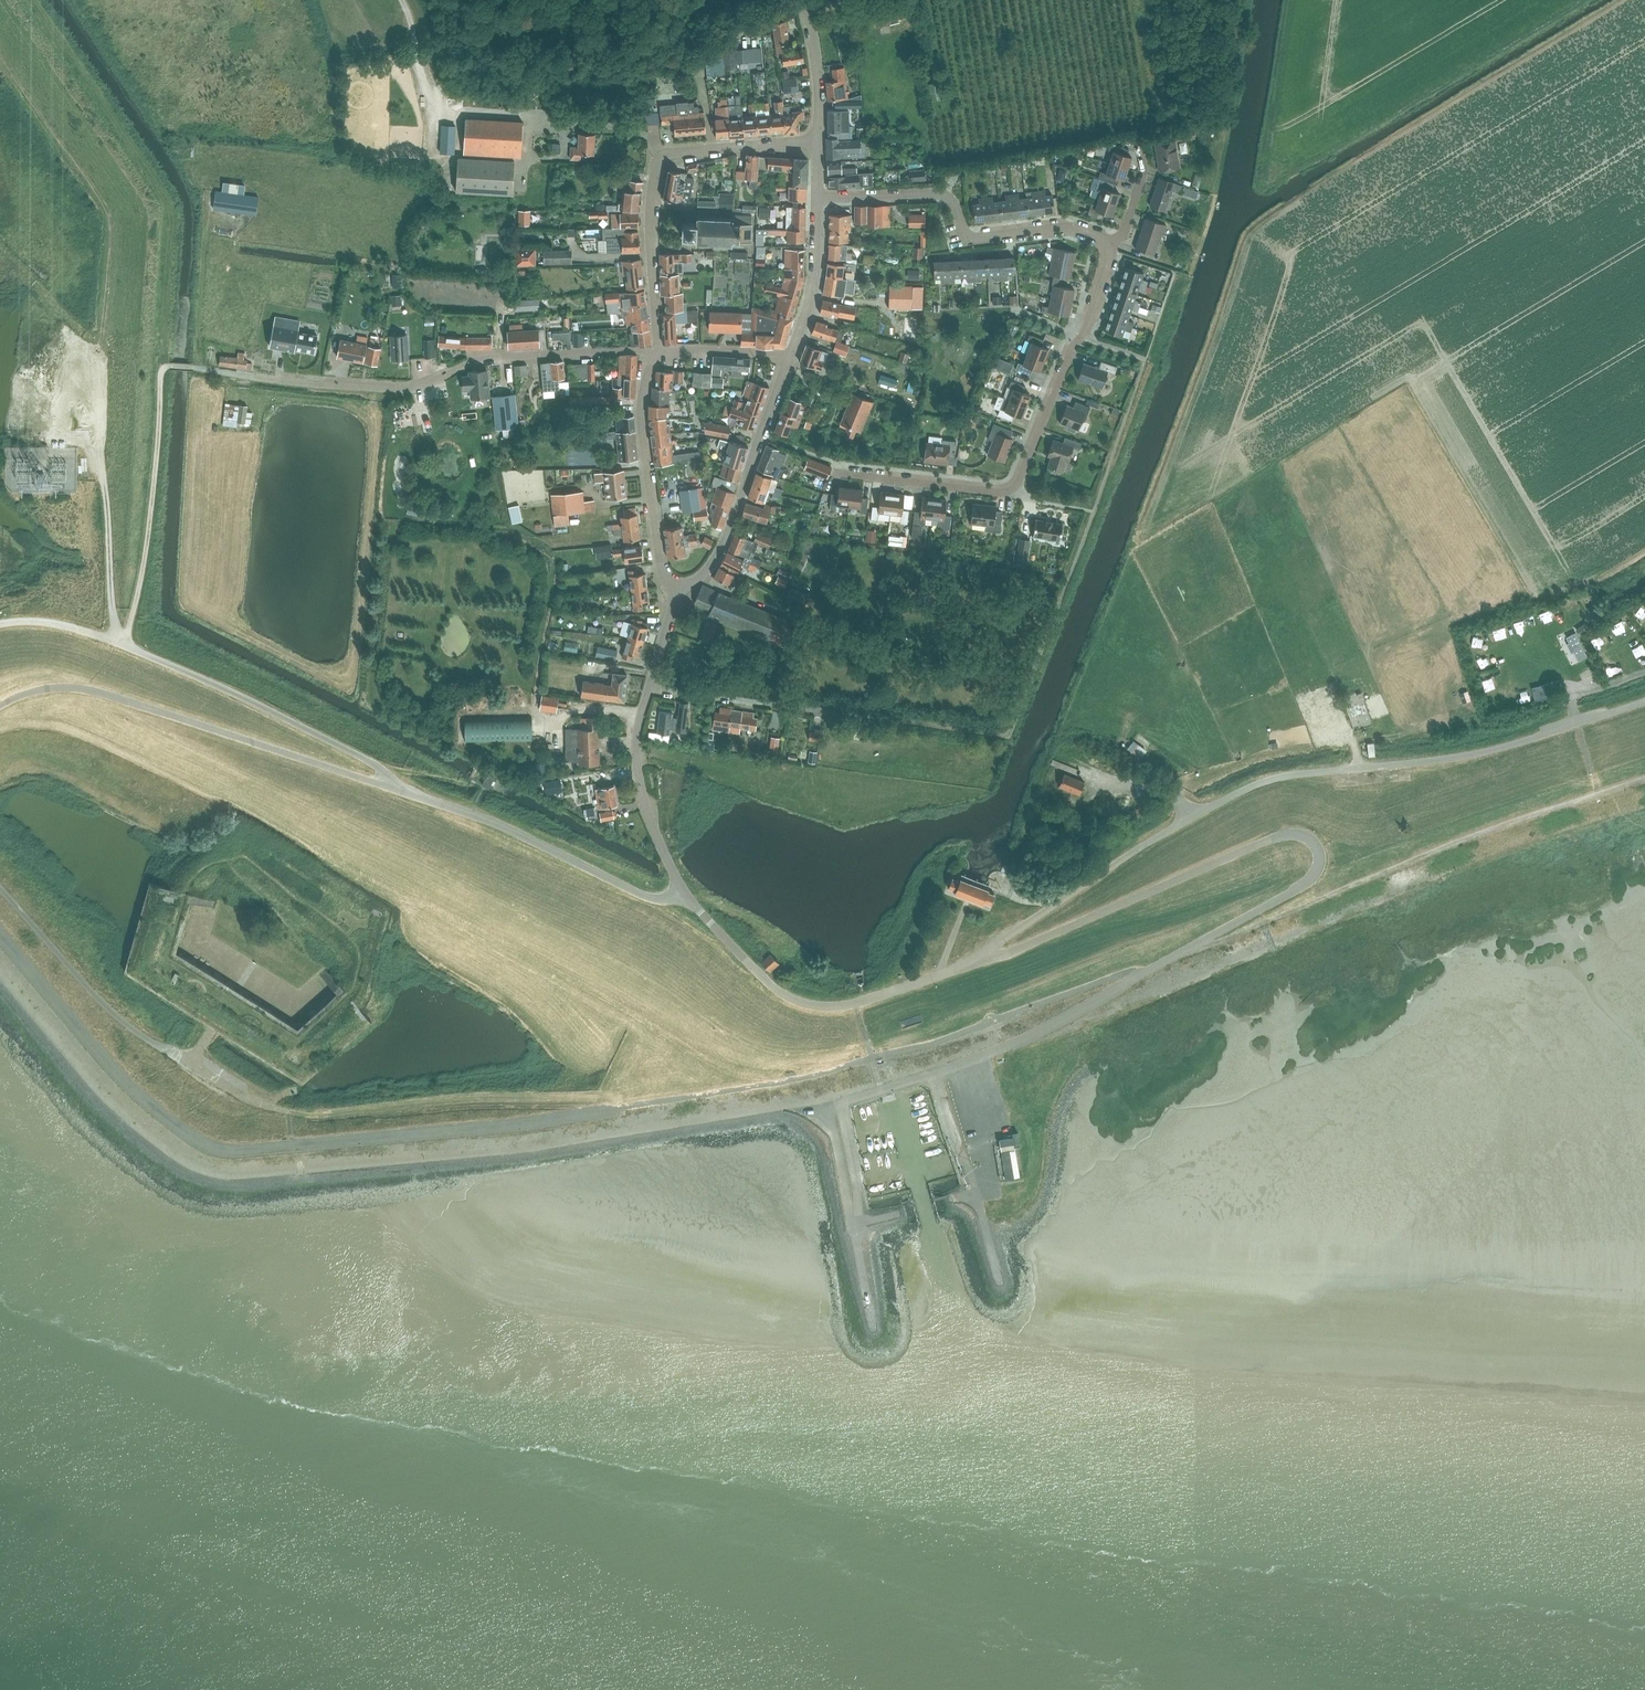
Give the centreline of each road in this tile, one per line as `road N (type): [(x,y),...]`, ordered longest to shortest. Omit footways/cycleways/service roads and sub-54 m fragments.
road 1 (unclassified): [(852,1223),(828,1111),(935,1078),(1052,1026),(1303,887),(1319,855),(1301,836),(1274,838),(1006,954),(979,956)]
road 2 (unclassified): [(979,956),(1268,782),(1485,755),(1644,702)]
road 3 (residential): [(193,367),(405,389),(477,360),(654,351)]
road 4 (unclassified): [(386,784),(100,691),(58,685),(0,706)]
road 5 (unclassified): [(0,888),(119,1019),(243,1095),(289,1111)]
road 6 (residential): [(658,351),(650,217),(658,162),(696,150),(817,143)]
road 7 (residential): [(835,471),(1011,489),(1079,335)]
road 8 (track): [(289,1111),(598,1097),(627,1110)]
road 9 (unclassified): [(386,784),(378,767),(264,706),(99,634)]
road 10 (residential): [(1114,244),(1063,225),(968,236),(952,200),(935,192),(817,195)]
road 11 (unclassified): [(679,891),(642,894),(508,829),(386,784)]
road 12 (unclassified): [(979,956),(855,1004),(808,1004),(762,979),(706,921)]
road 13 (track): [(1318,869),(1387,863),(1599,792)]
road 14 (track): [(125,644),(142,565),(161,374),(169,365)]
road 15 (tertiary): [(677,587),(699,578),(727,534),(790,356)]
road 16 (residential): [(677,587),(661,566),(641,415),(654,351)]
road 17 (track): [(1217,933),(1264,923),(1442,848)]
road 18 (residential): [(679,891),(640,791),(637,759),(652,686)]
road 19 (residential): [(652,686),(829,711)]
road 20 (track): [(119,642),(101,475)]
road 21 (tertiary): [(790,356),(816,276),(817,195)]
road 22 (tertiary): [(817,143),(819,81),(804,0)]

